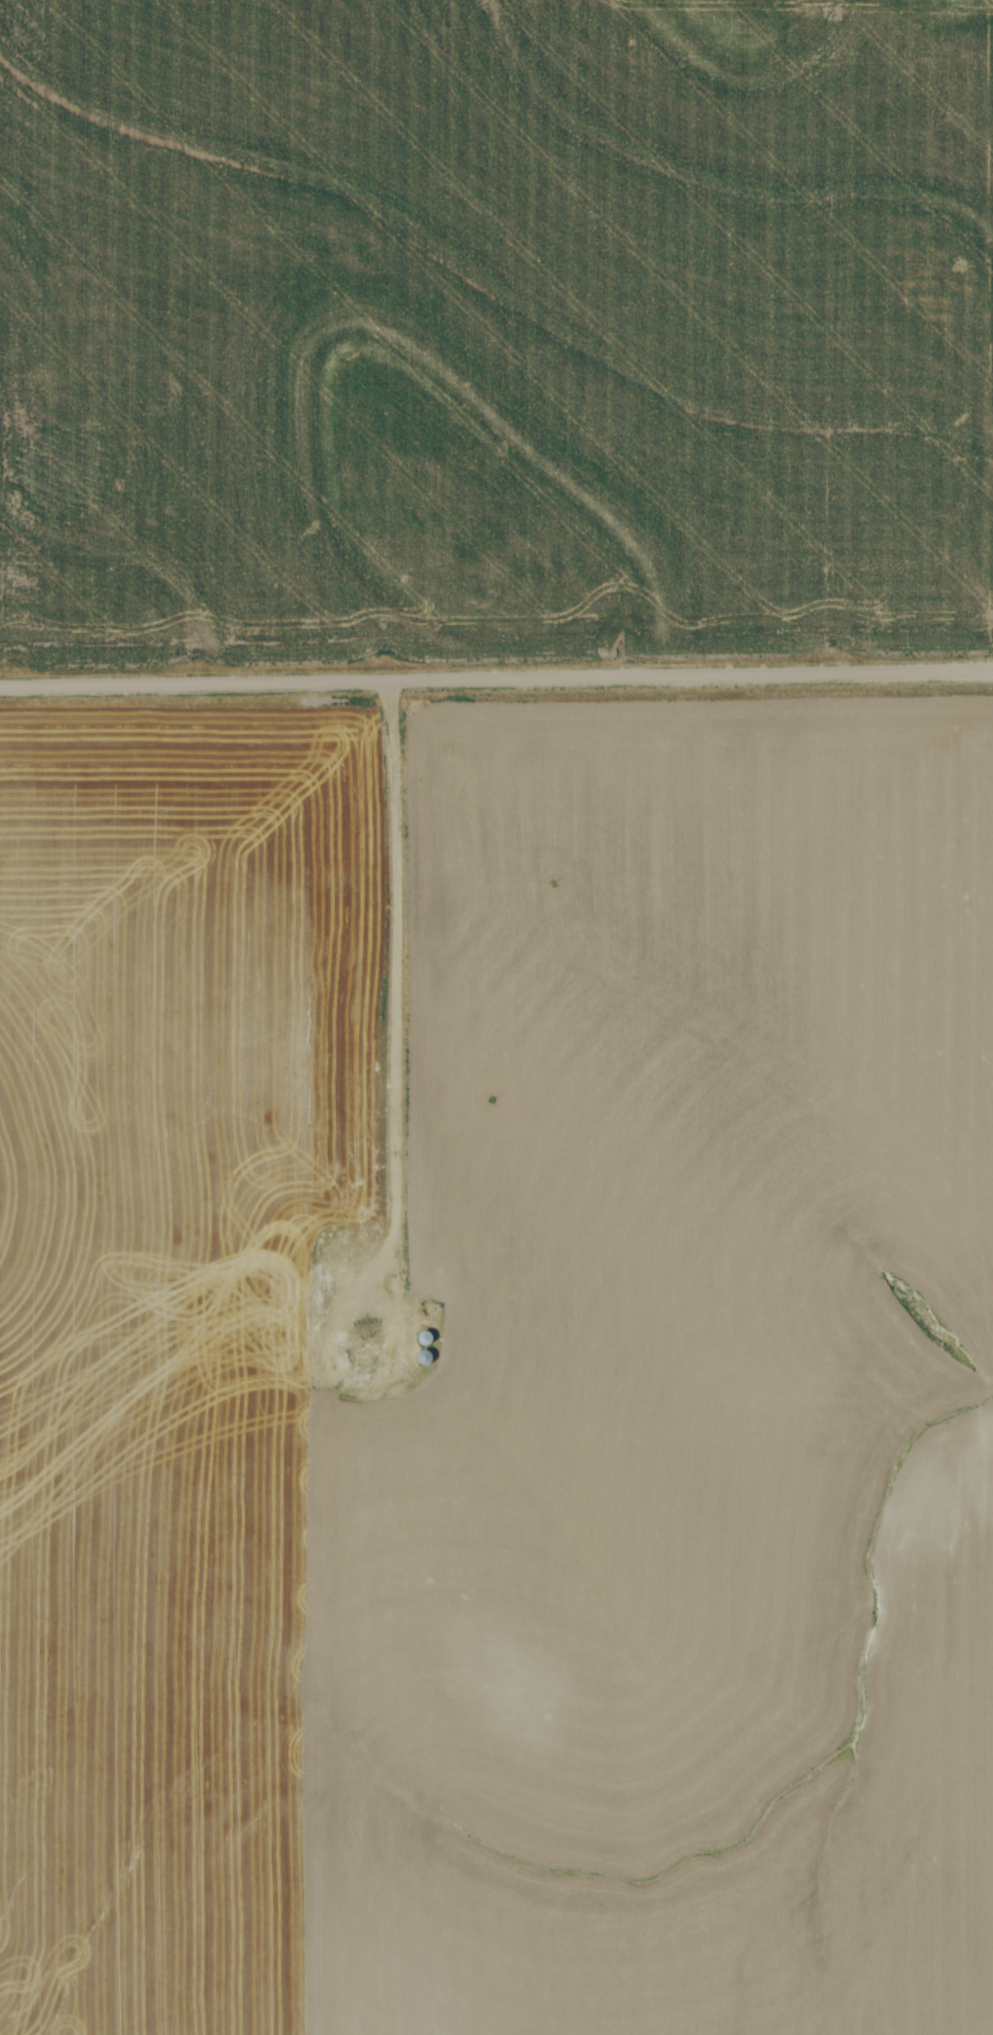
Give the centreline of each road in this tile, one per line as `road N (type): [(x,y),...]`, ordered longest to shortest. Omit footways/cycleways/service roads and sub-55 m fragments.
road 1 (residential): [(992,671),(0,688)]

